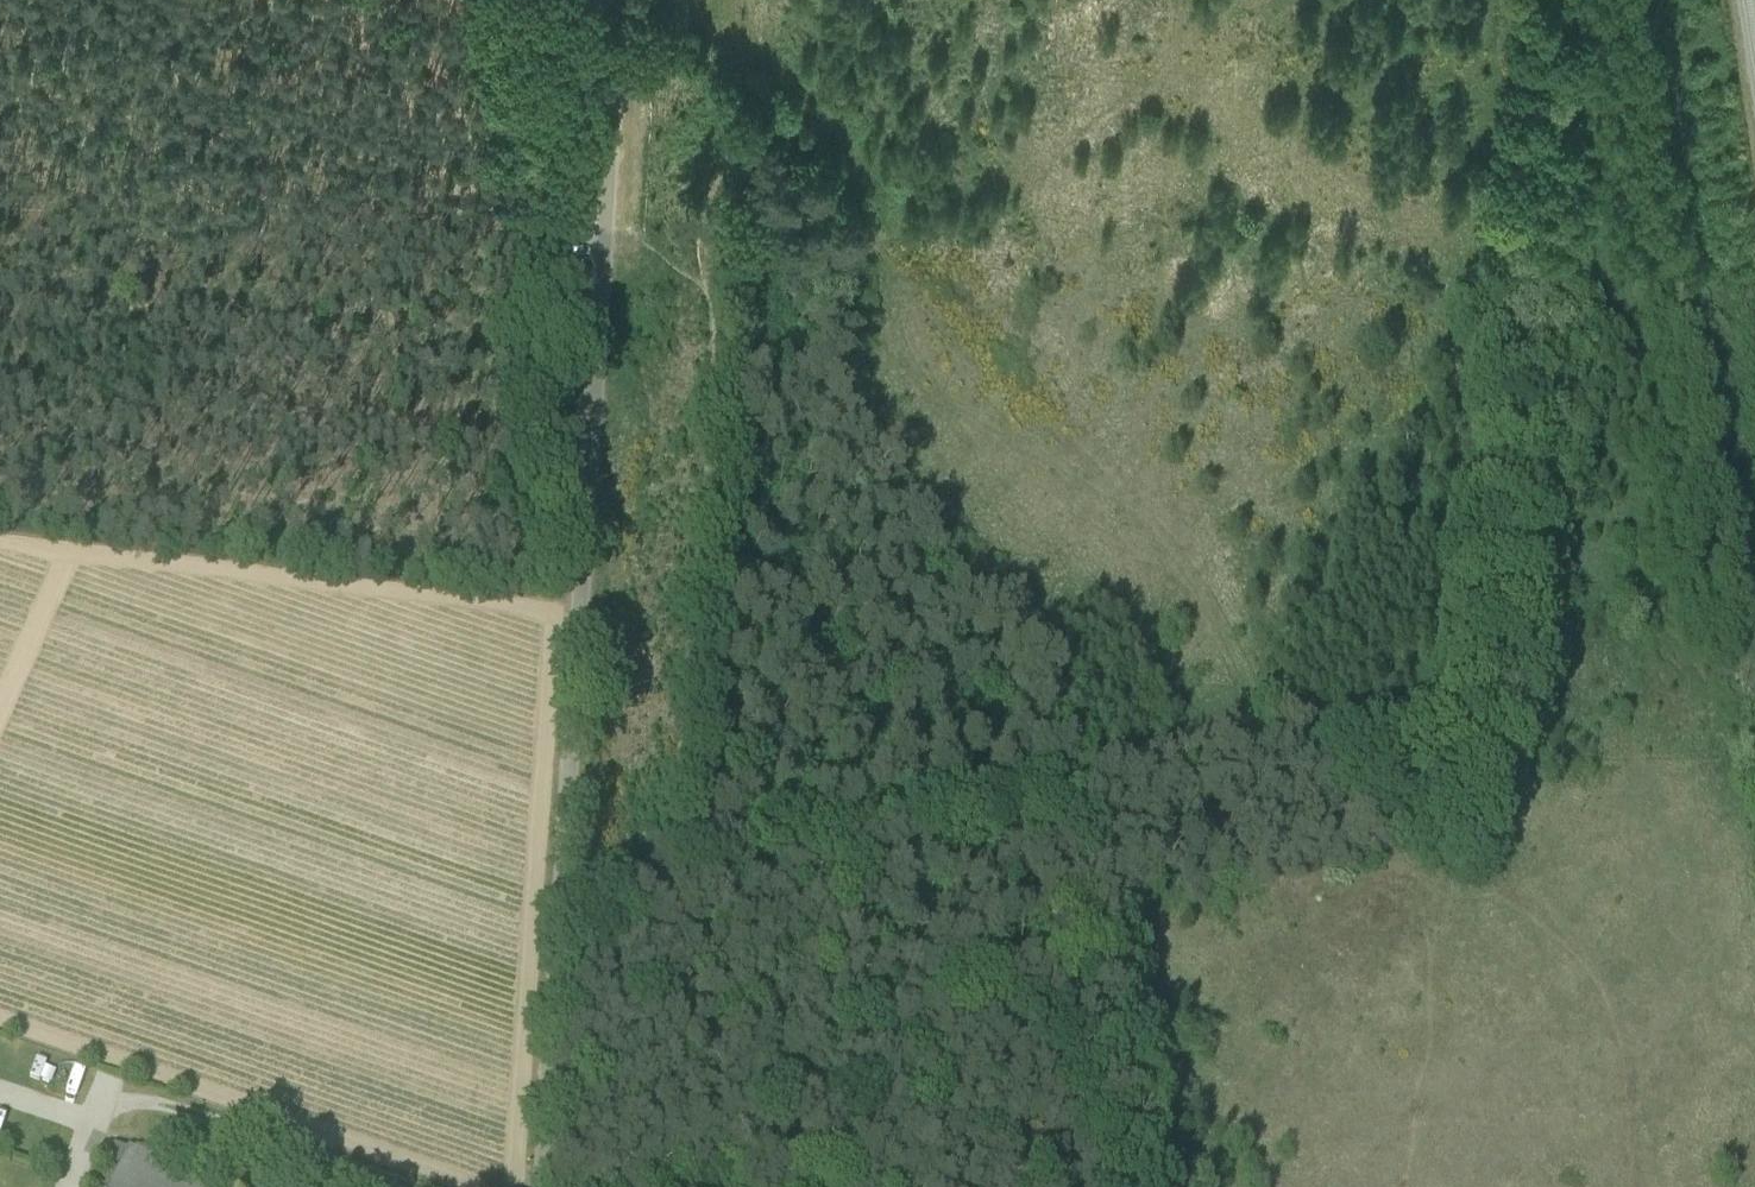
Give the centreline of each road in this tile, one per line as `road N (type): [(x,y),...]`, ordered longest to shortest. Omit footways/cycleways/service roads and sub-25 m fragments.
road 1 (unclassified): [(542,1186),(621,0)]
road 2 (track): [(1129,505),(750,103)]
road 3 (track): [(644,0),(750,103)]

